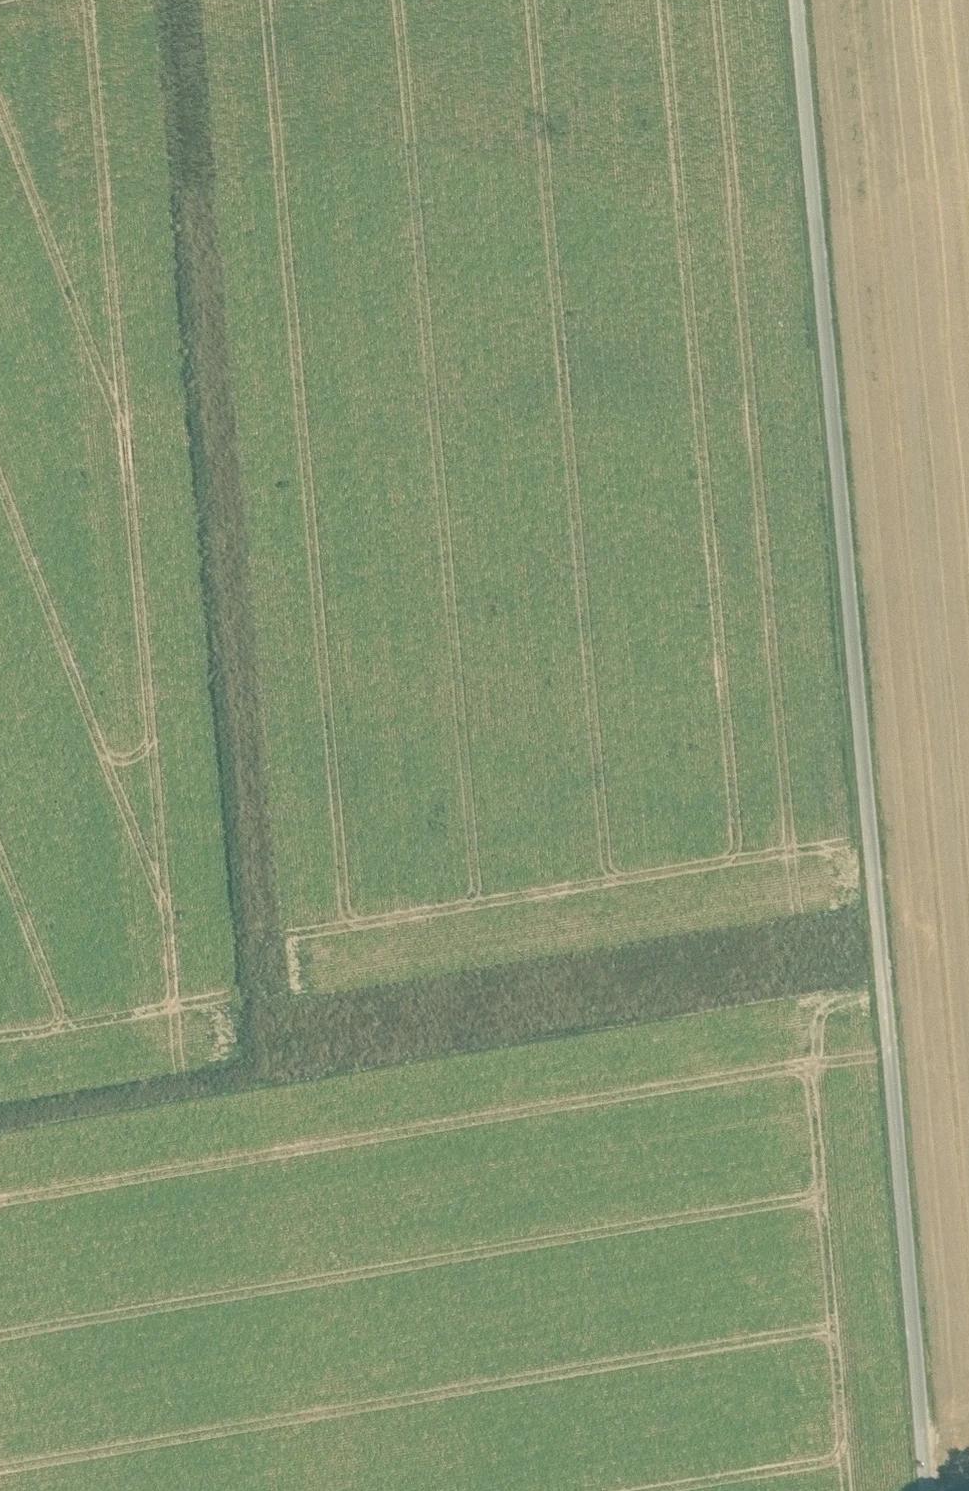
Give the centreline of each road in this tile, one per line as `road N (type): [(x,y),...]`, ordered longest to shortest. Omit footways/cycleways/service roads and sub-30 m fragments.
road 1 (unclassified): [(933,1490),(804,0)]

